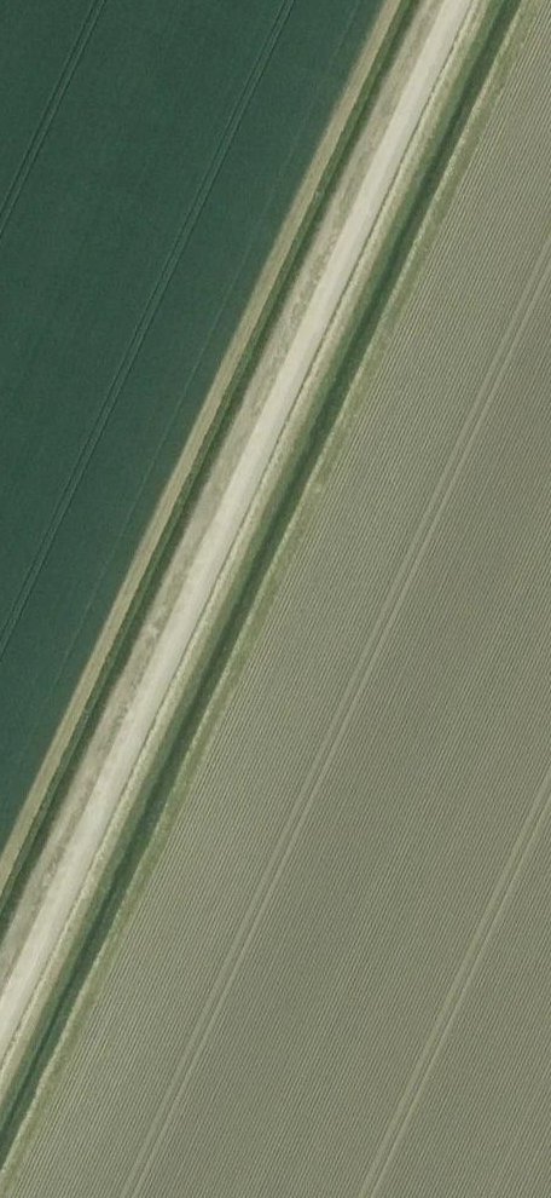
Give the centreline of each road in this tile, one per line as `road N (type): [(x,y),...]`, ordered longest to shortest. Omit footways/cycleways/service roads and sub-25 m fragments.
road 1 (unclassified): [(0,1029),(456,0)]

